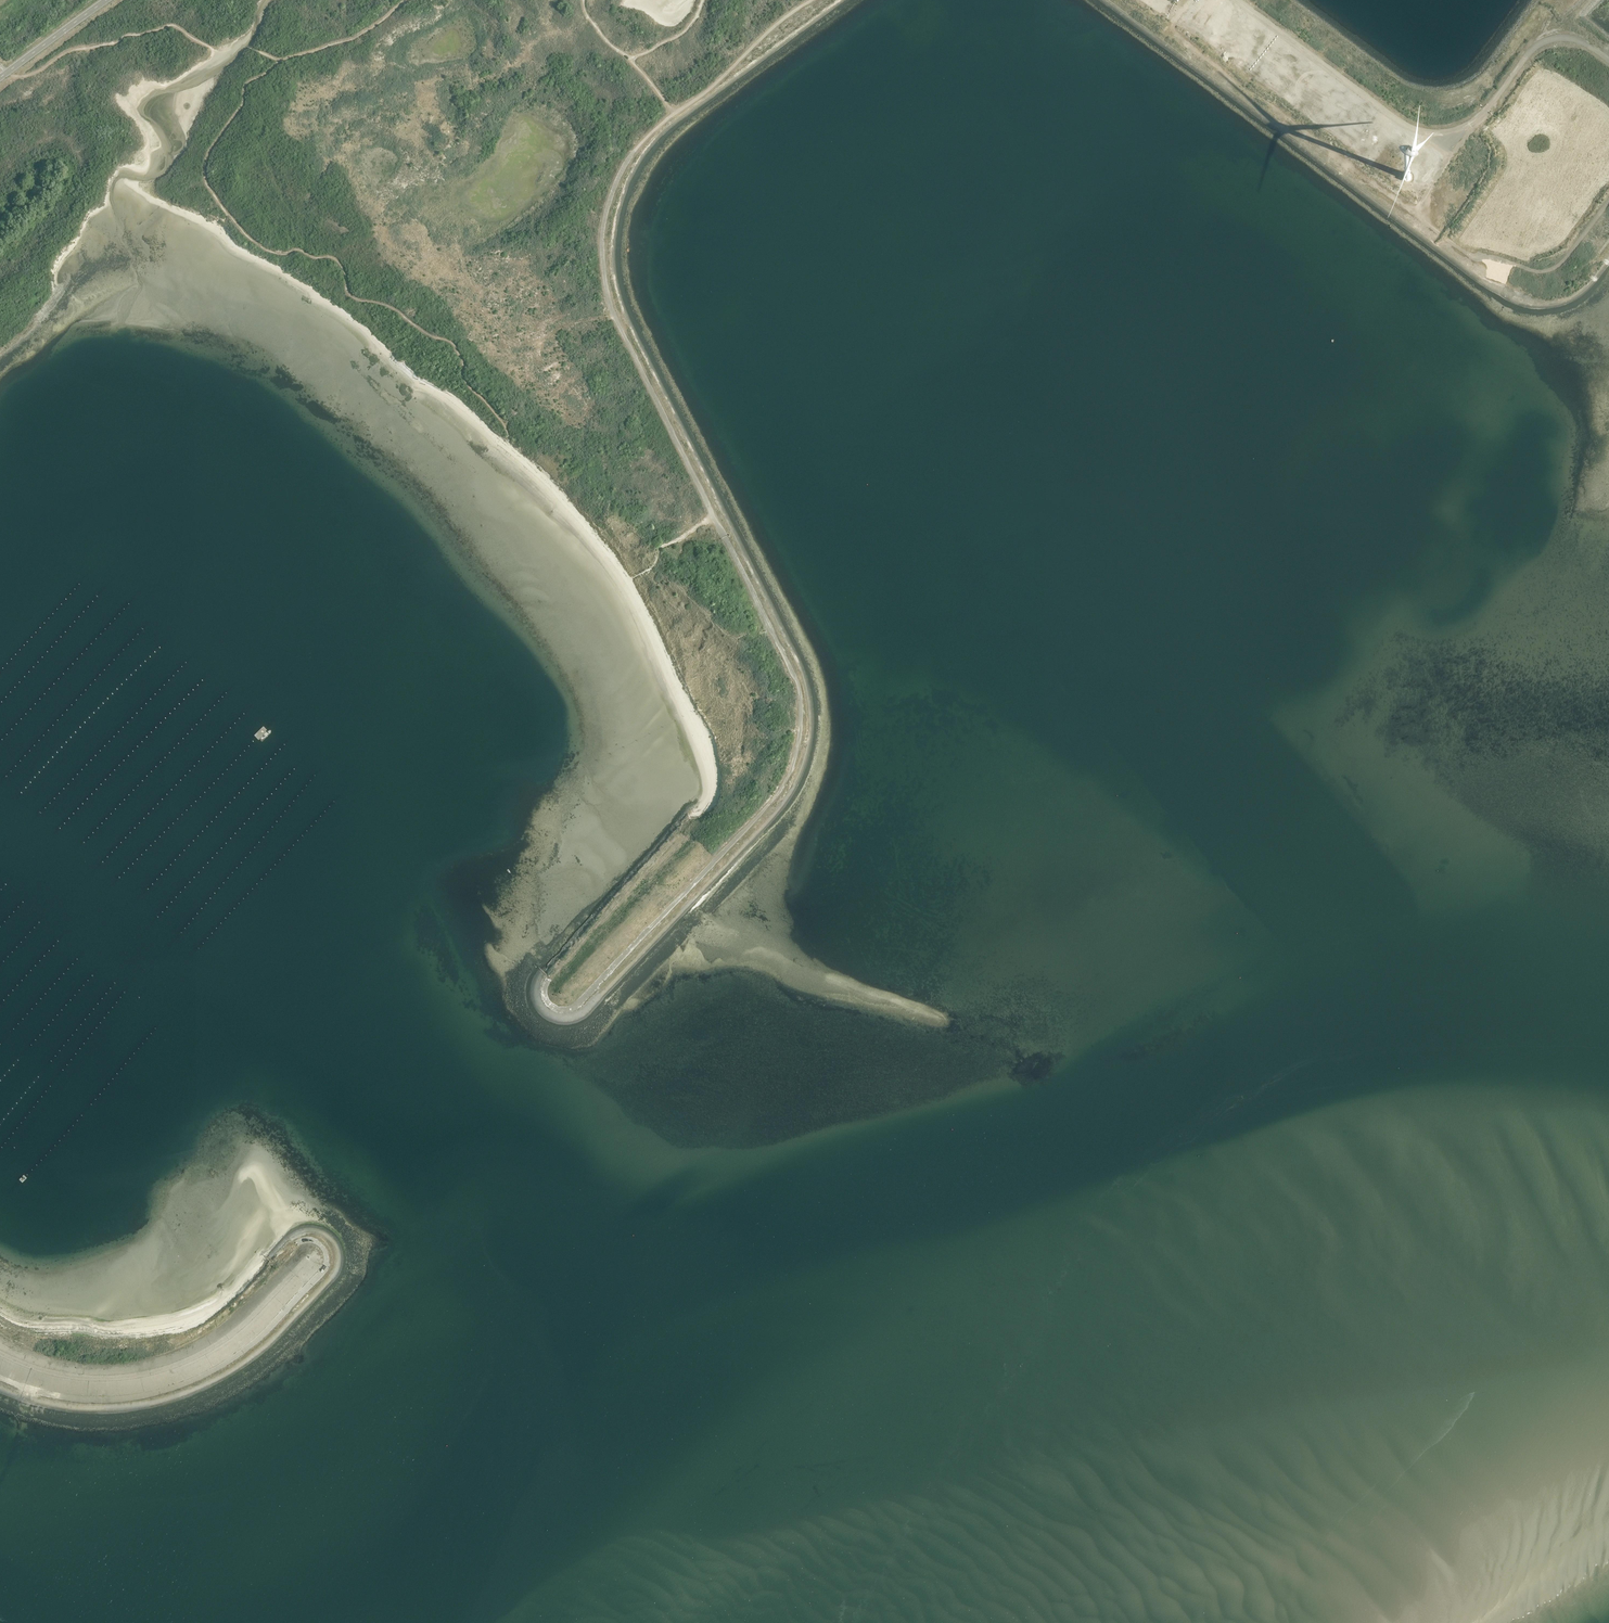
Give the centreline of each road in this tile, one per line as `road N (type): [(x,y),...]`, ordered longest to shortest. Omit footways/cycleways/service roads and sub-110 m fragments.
road 1 (unclassified): [(547,982),(550,1006),(578,1004),(773,801),(795,758),(798,687),(615,314),(605,232),(635,154),(814,0)]
road 2 (unclassified): [(1422,135),(1477,121),(1544,42),(1577,40),(1608,62)]
road 3 (unclassified): [(1422,135),(1235,0)]
road 4 (unclassified): [(5,73),(107,0)]

